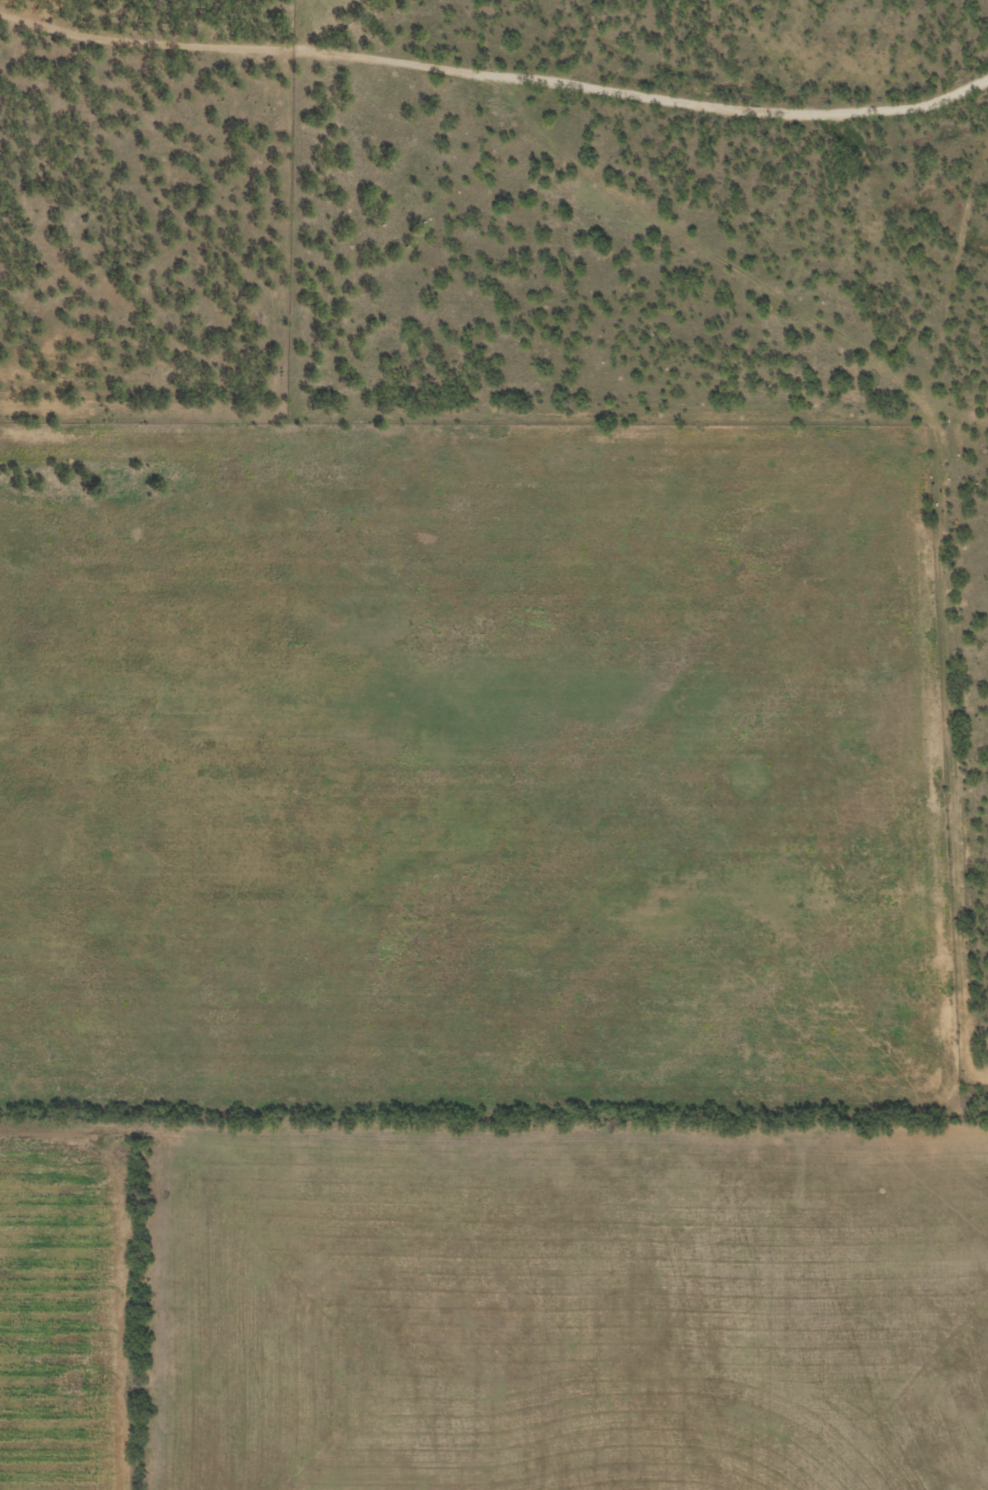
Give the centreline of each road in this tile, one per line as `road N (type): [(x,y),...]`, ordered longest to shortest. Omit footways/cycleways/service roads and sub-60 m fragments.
road 1 (track): [(0,12),(103,39),(391,59),(793,113),(923,106),(987,79)]

